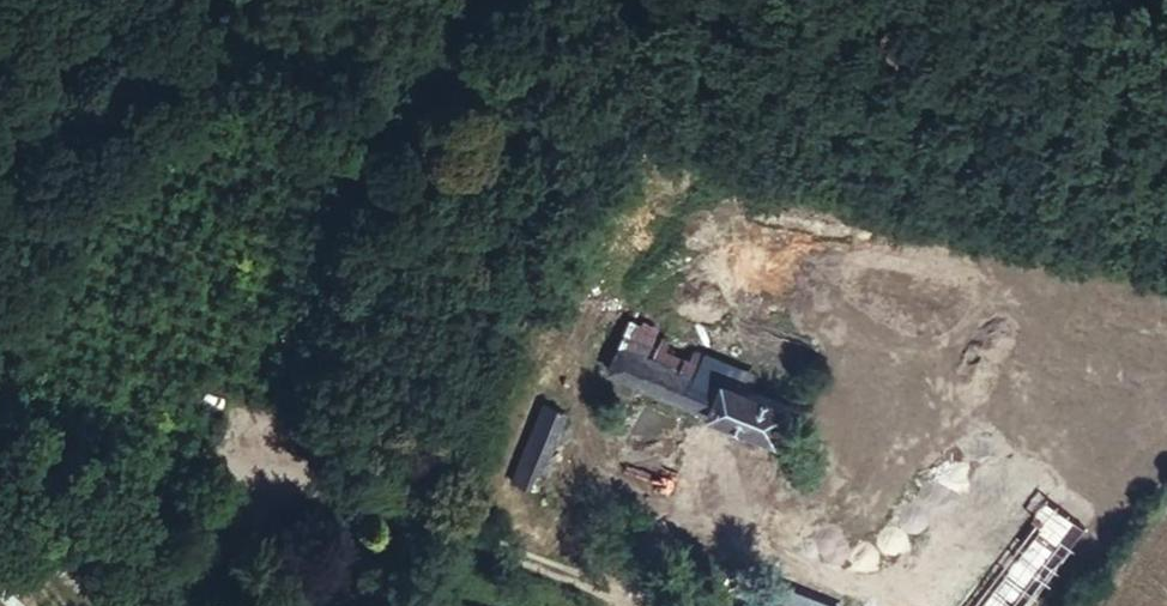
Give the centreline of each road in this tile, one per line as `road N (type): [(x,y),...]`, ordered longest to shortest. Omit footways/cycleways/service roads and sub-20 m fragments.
road 1 (unclassified): [(385,501),(649,605)]
road 2 (track): [(190,605),(226,570),(288,471),(385,501)]

